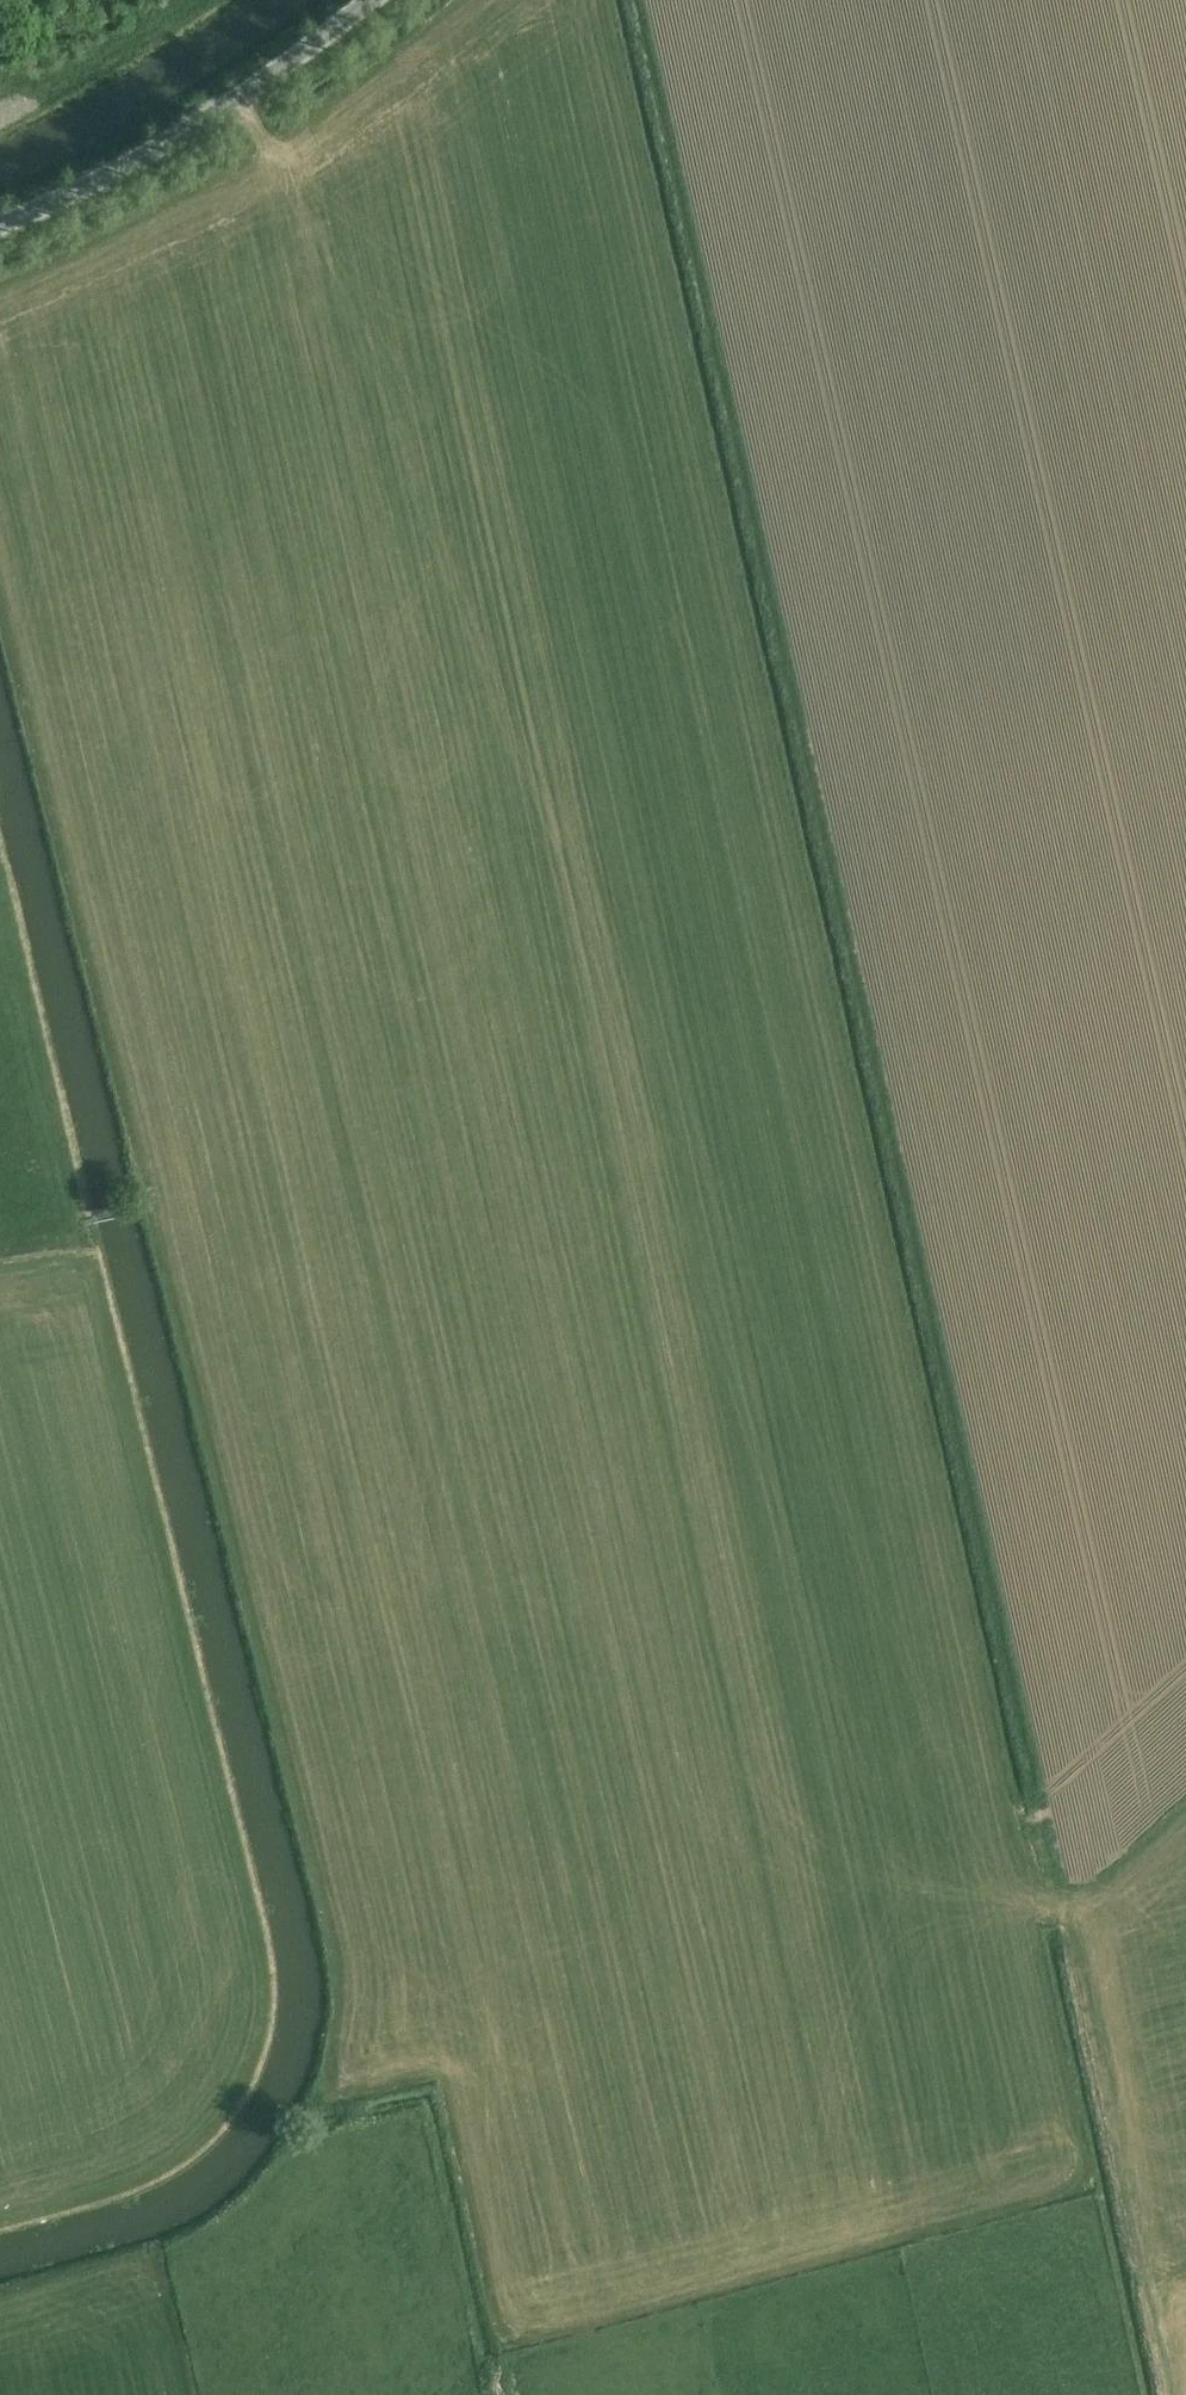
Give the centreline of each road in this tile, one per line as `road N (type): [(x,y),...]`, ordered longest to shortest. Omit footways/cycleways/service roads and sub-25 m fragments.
road 1 (unclassified): [(0,226),(162,148),(371,0)]

